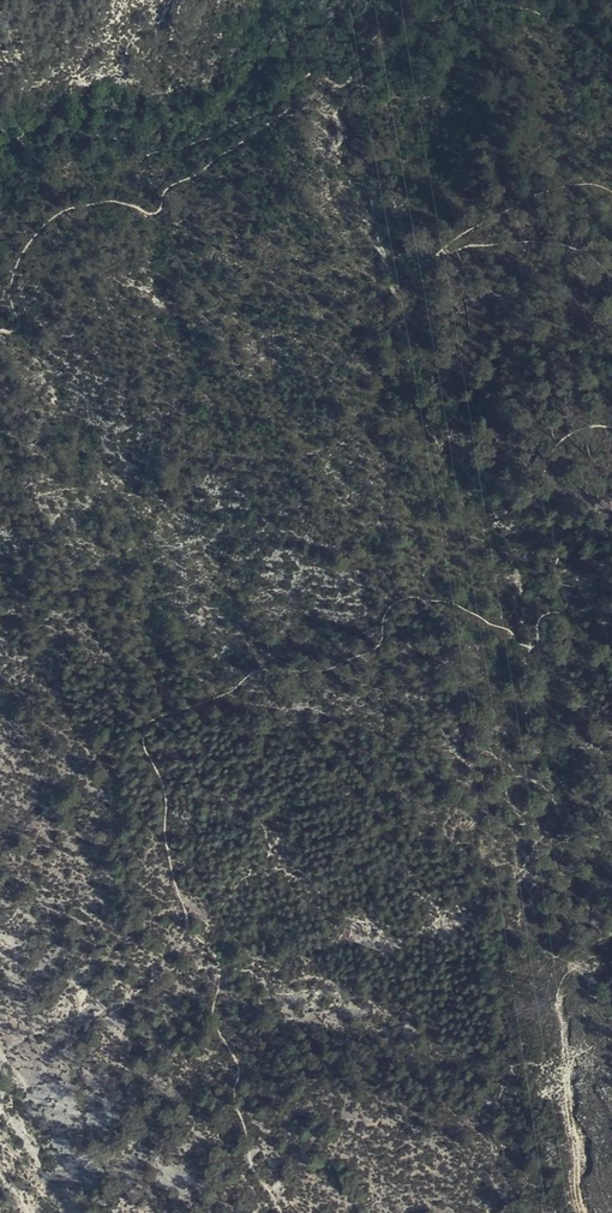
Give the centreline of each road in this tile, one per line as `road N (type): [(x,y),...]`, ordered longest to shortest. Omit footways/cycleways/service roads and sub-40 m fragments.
road 1 (track): [(592,1212),(565,989)]

